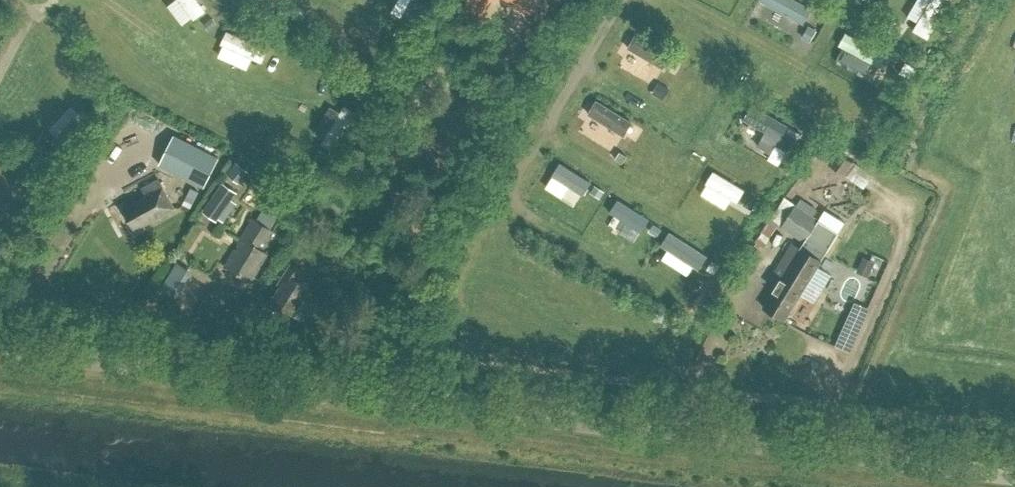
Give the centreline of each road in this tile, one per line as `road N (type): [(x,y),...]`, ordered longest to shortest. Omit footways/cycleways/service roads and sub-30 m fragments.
road 1 (tertiary): [(387,397),(1014,475)]
road 2 (tertiary): [(387,397),(0,348)]

